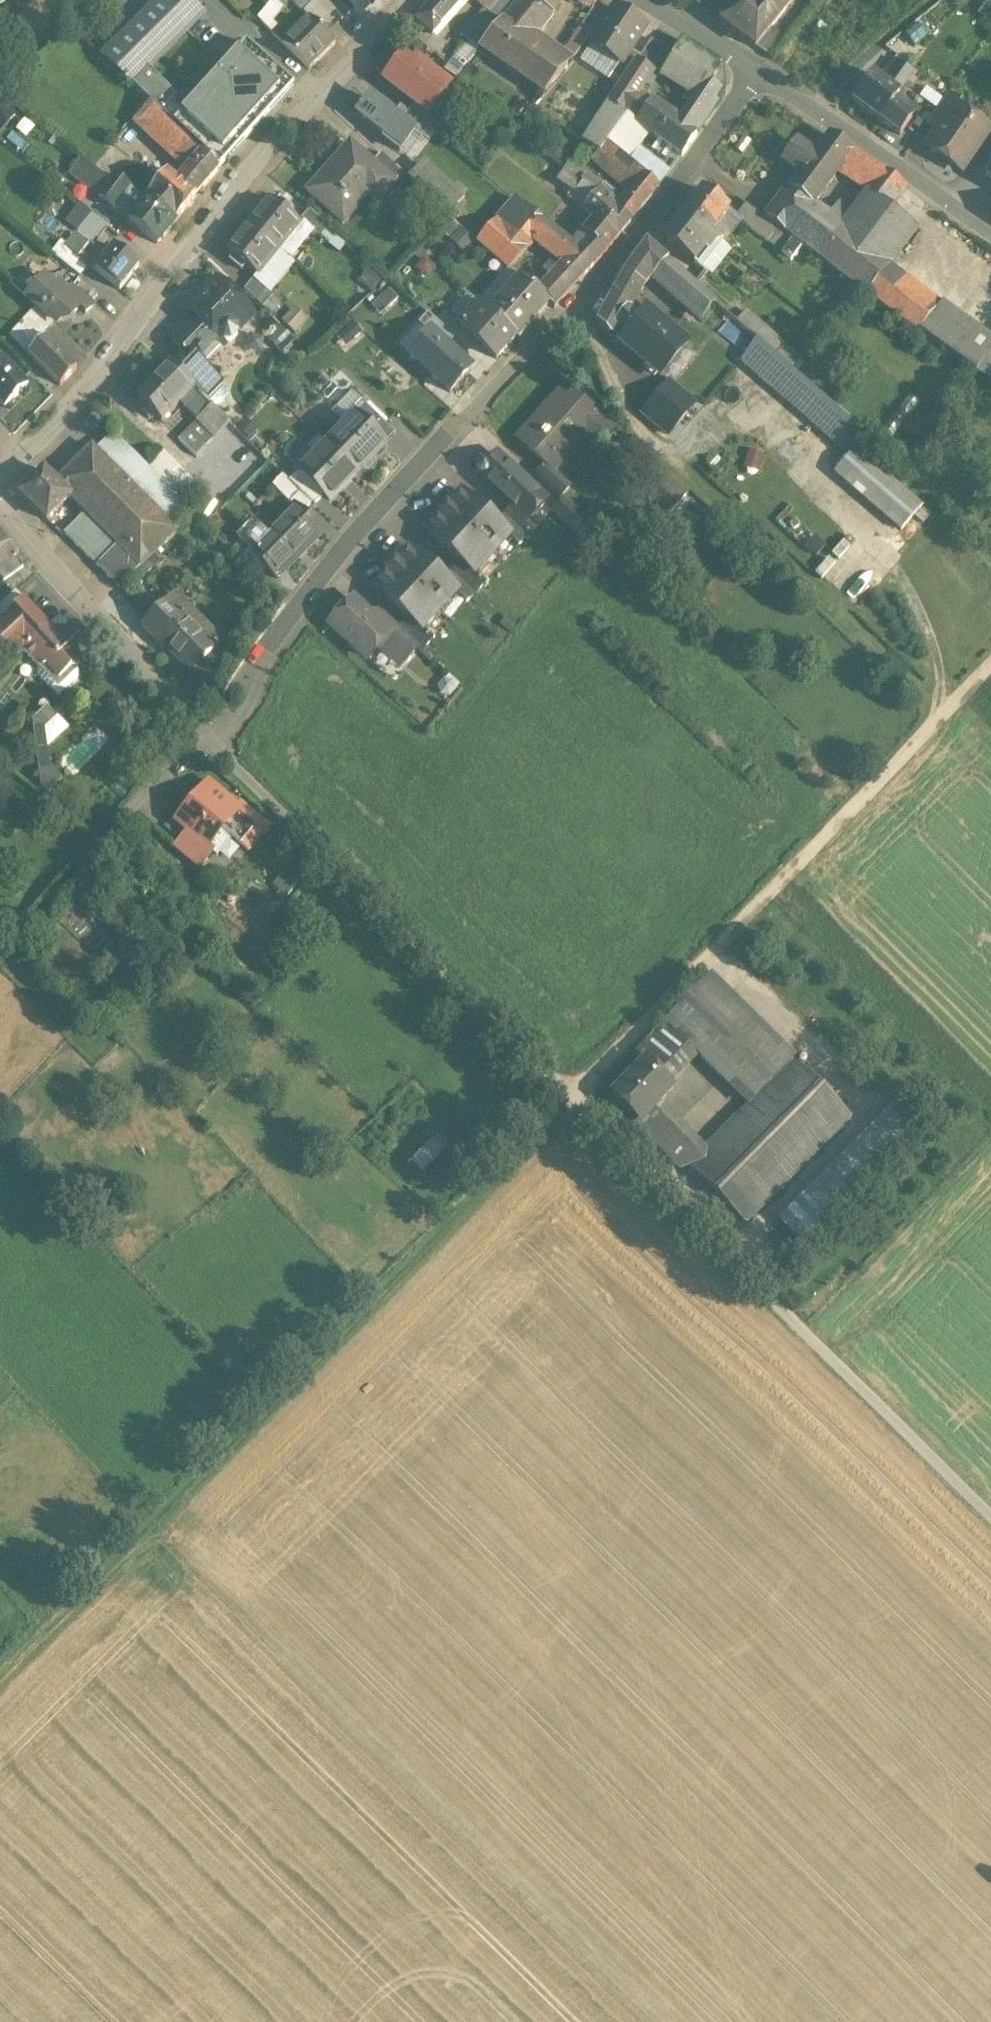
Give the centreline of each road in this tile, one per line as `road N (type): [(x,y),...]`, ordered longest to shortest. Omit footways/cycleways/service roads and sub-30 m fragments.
road 1 (residential): [(764,77),(616,266),(485,391),(350,543),(208,739)]
road 2 (track): [(0,1672),(358,1307),(570,1104)]
road 3 (residential): [(408,0),(243,177),(92,377),(15,457)]
road 4 (track): [(570,1104),(990,1517)]
road 5 (track): [(767,892),(990,663)]
road 6 (track): [(942,714),(720,509)]
road 7 (residential): [(0,504),(198,731)]
road 8 (residential): [(764,77),(990,224)]
road 9 (track): [(569,317),(592,338),(627,421),(720,509)]
road 10 (residential): [(208,739),(340,870)]
road 11 (residential): [(640,0),(764,77)]

